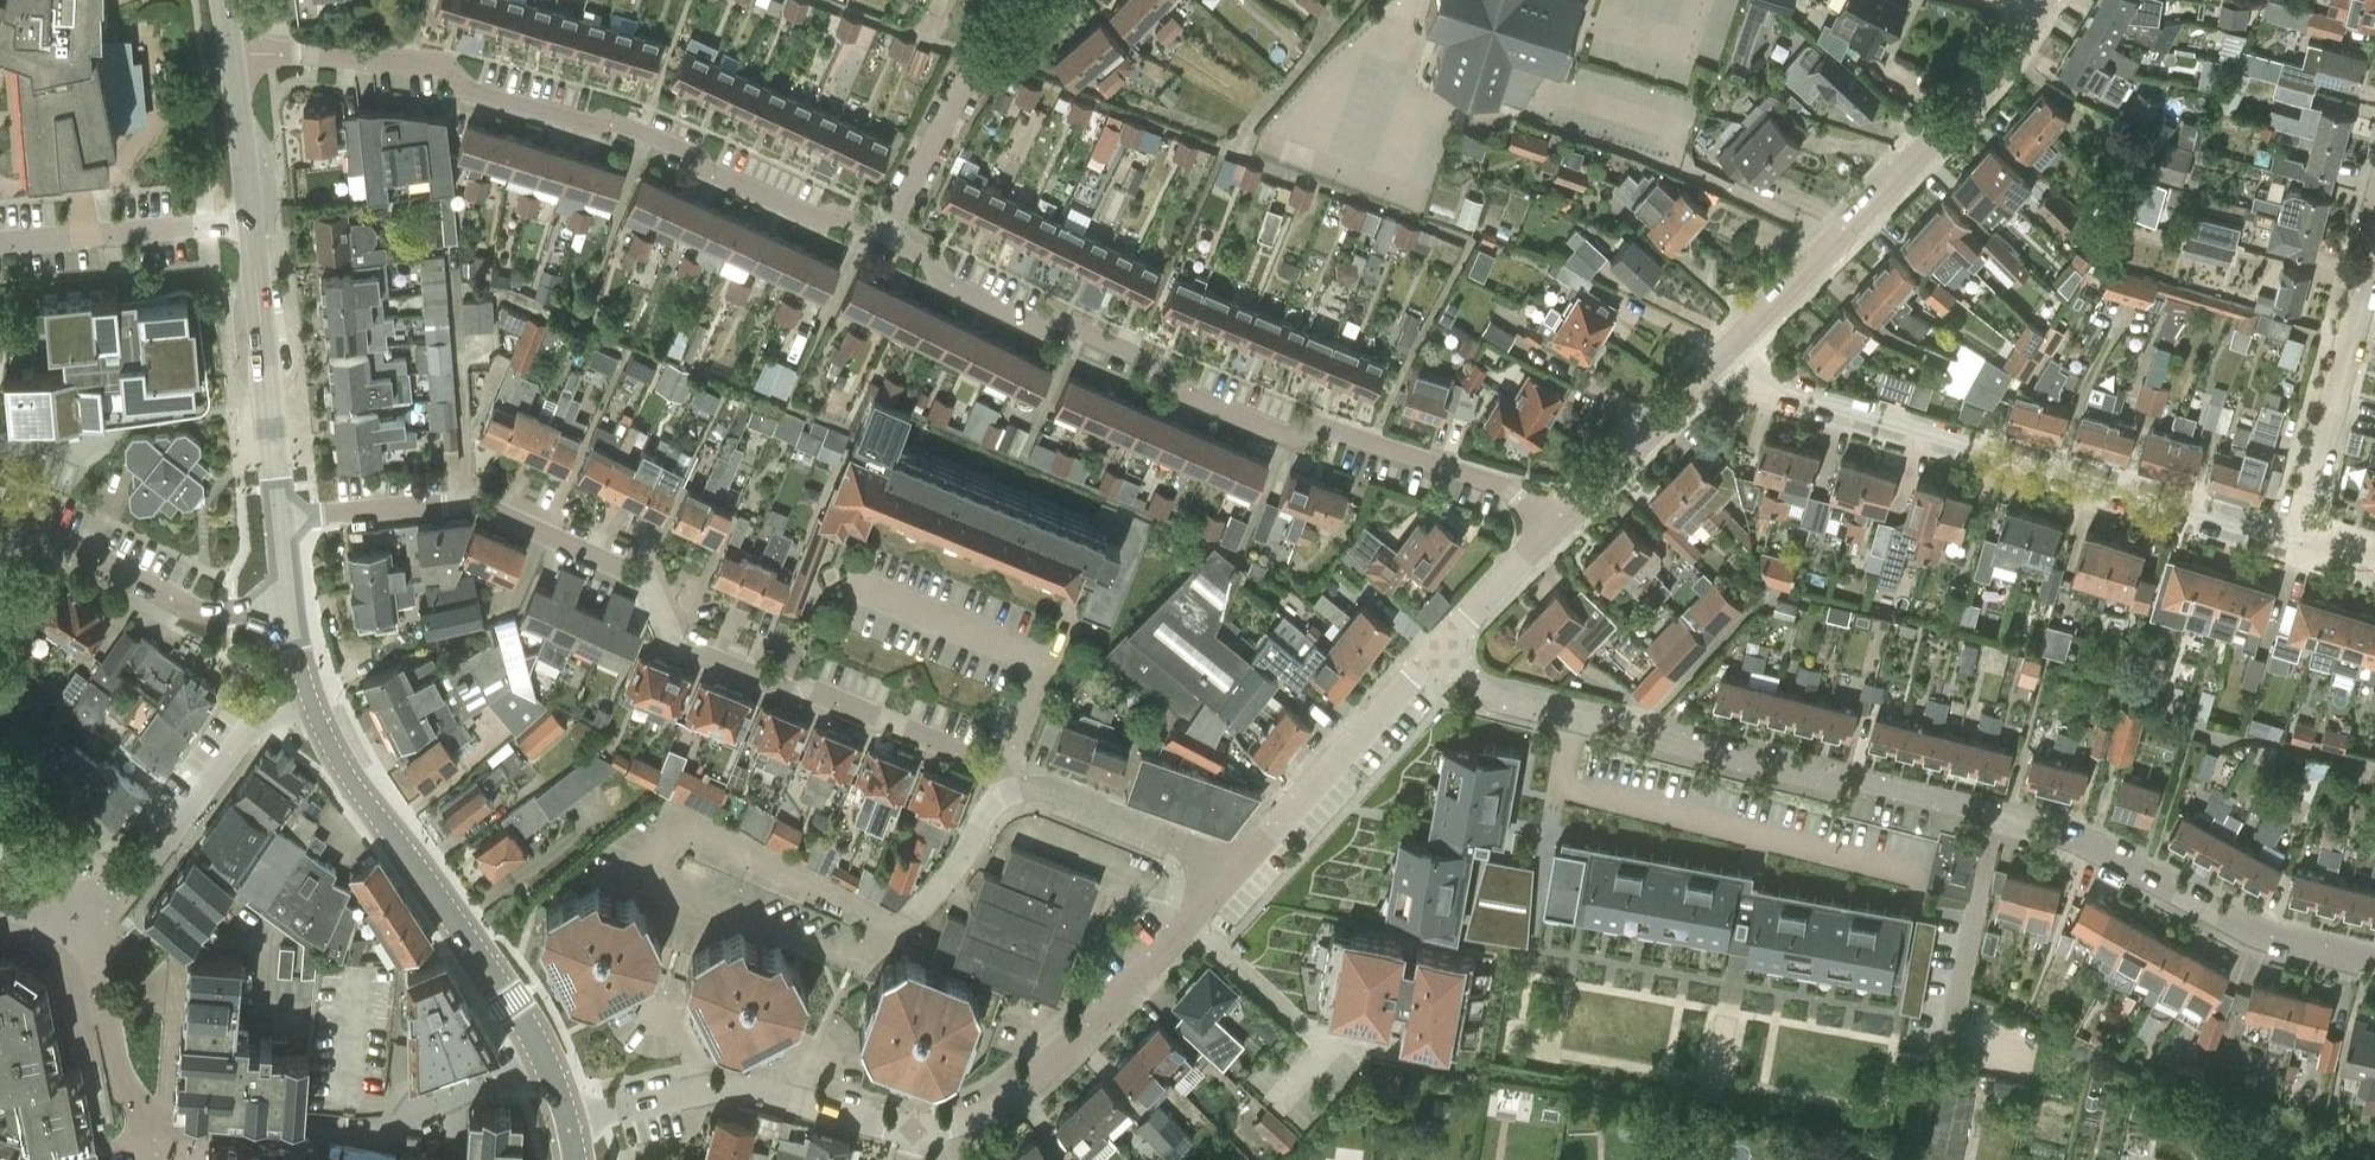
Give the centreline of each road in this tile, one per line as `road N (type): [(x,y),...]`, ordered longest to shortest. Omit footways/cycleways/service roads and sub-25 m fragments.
road 1 (residential): [(2374,963),(2247,928),(2052,832),(1497,701),(1439,649)]
road 2 (residential): [(280,511),(484,503),(642,580),(673,645),(791,693),(811,691),(987,762),(999,775)]
road 3 (residential): [(1552,527),(1515,493),(1318,425),(1292,436),(1185,393),(1174,372),(1054,320),(1036,327),(940,282),(934,263),(884,237)]
road 4 (residential): [(884,237),(841,216),(817,220),(607,119),(585,126),(469,91),(446,65),(280,52)]
road 5 (residential): [(2295,539),(2218,526),(1978,456),(1947,438),(1765,385),(1727,351)]
road 6 (residential): [(1727,351),(1982,91),(2043,0)]
road 7 (tertiary): [(538,1051),(369,801),(308,687)]
road 8 (residential): [(911,1130),(955,1123),(1028,1085),(1239,871)]
road 9 (residential): [(911,1130),(741,1086),(567,1121)]
road 10 (residential): [(999,775),(1043,659),(860,582)]
road 11 (residential): [(2295,539),(2374,247)]
road 12 (residential): [(1239,871),(1439,649)]
road 13 (residential): [(289,600),(232,615),(201,610),(15,522)]
road 14 (residential): [(97,883),(148,856),(263,713),(308,687)]
road 15 (tertiary): [(280,511),(249,223)]
road 16 (residential): [(538,1051),(418,1104),(394,1134),(372,1140),(276,1130)]
road 17 (residential): [(884,237),(979,61),(1043,0)]
road 18 (residential): [(249,223),(0,242)]
road 19 (residential): [(1552,527),(1727,351)]
road 20 (residential): [(1239,871),(1051,789),(1009,791)]
road 21 (tertiary): [(249,223),(231,56)]
road 22 (residential): [(1439,649),(1552,527)]
road 23 (residential): [(909,921),(1009,791)]

